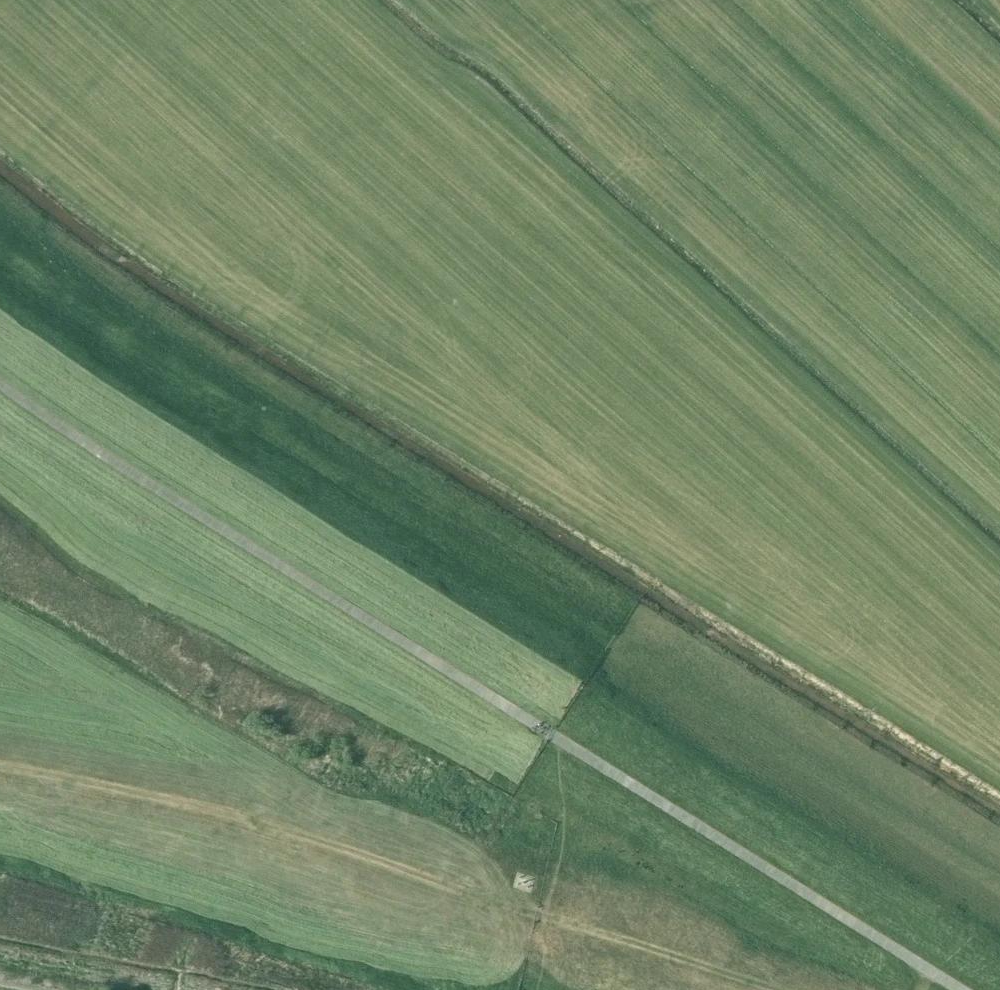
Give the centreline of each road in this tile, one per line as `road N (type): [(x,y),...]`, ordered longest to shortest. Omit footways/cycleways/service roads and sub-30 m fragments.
road 1 (track): [(0,382),(963,989)]

